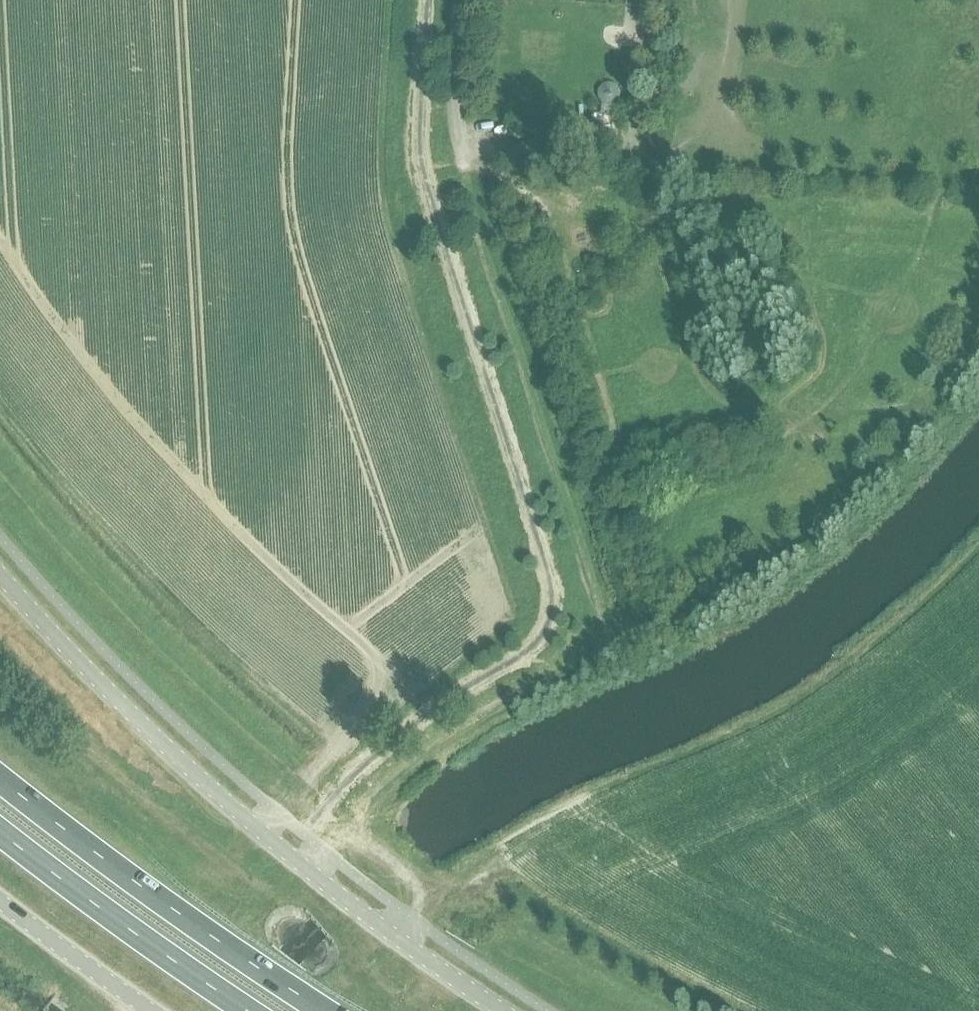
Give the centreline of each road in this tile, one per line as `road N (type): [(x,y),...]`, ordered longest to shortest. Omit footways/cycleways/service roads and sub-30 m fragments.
road 1 (unclassified): [(501,1010),(292,861),(97,684),(0,576)]
road 2 (trunk): [(330,1010),(104,861),(0,777)]
road 3 (trunk): [(0,831),(246,1010)]
road 4 (tertiary): [(0,901),(152,1010)]
road 5 (unclassified): [(459,0),(454,111),(462,162)]

